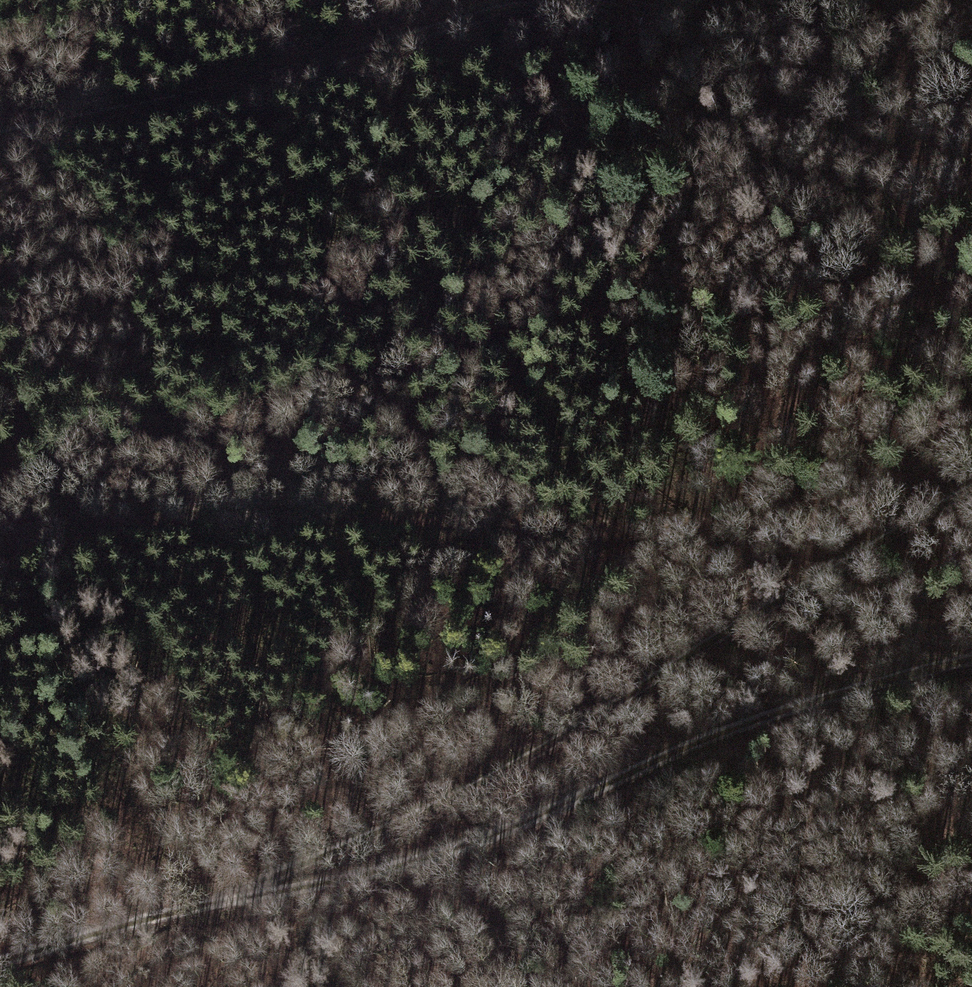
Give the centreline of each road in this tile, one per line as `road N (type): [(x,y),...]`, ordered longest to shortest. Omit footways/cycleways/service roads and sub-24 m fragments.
road 1 (track): [(971,659),(928,665),(726,731),(447,859),(276,887),(0,962)]
road 2 (track): [(0,480),(609,315),(706,299),(971,307)]
road 3 (track): [(971,497),(660,536),(489,523),(0,533)]
road 4 (track): [(0,133),(536,5),(603,4),(690,36),(795,37),(868,0)]
road 5 (track): [(971,490),(519,764),(276,887)]
road 6 (track): [(232,901),(82,986)]

